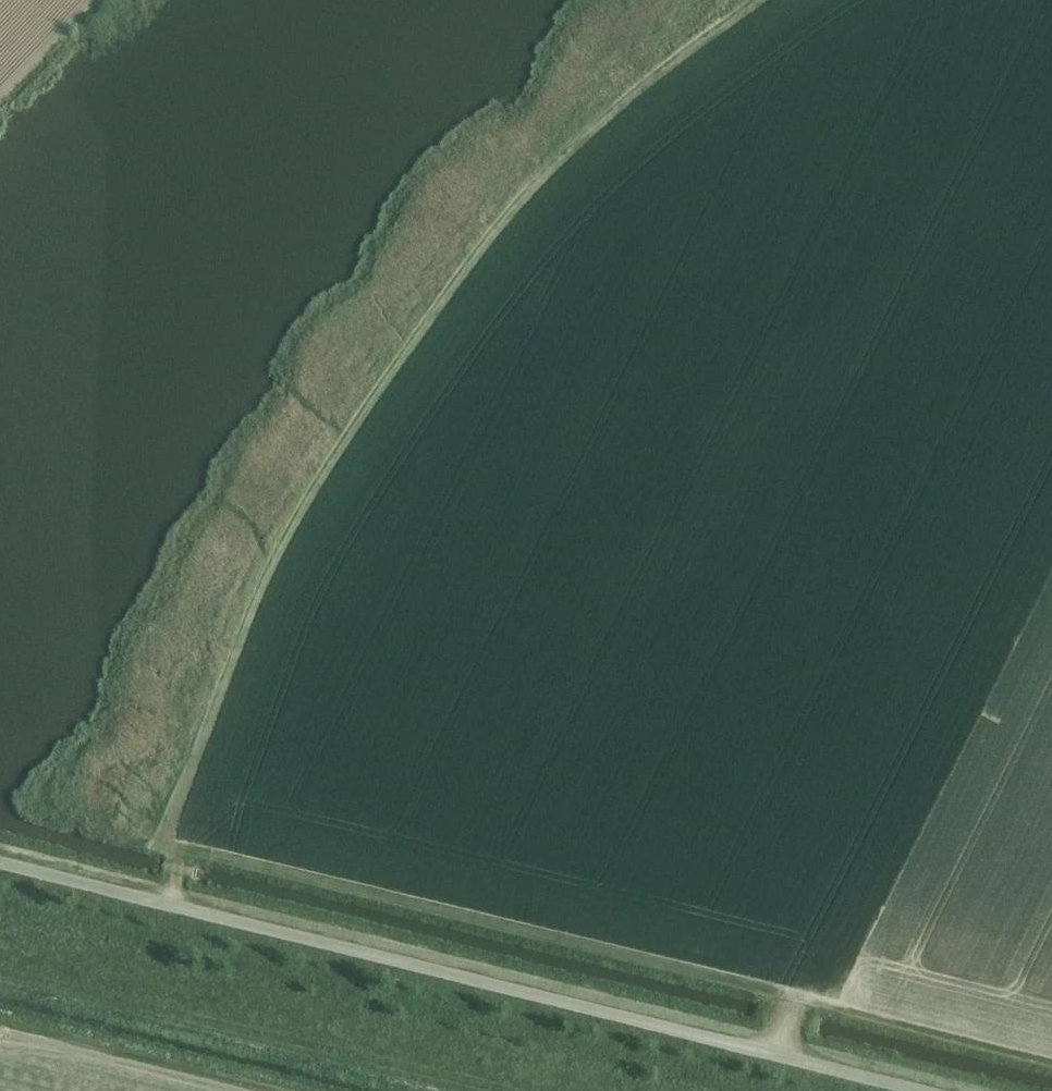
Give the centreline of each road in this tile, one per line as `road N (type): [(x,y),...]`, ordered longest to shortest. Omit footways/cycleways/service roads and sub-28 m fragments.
road 1 (unclassified): [(892,1090),(0,867)]
road 2 (track): [(479,1090),(0,975)]

